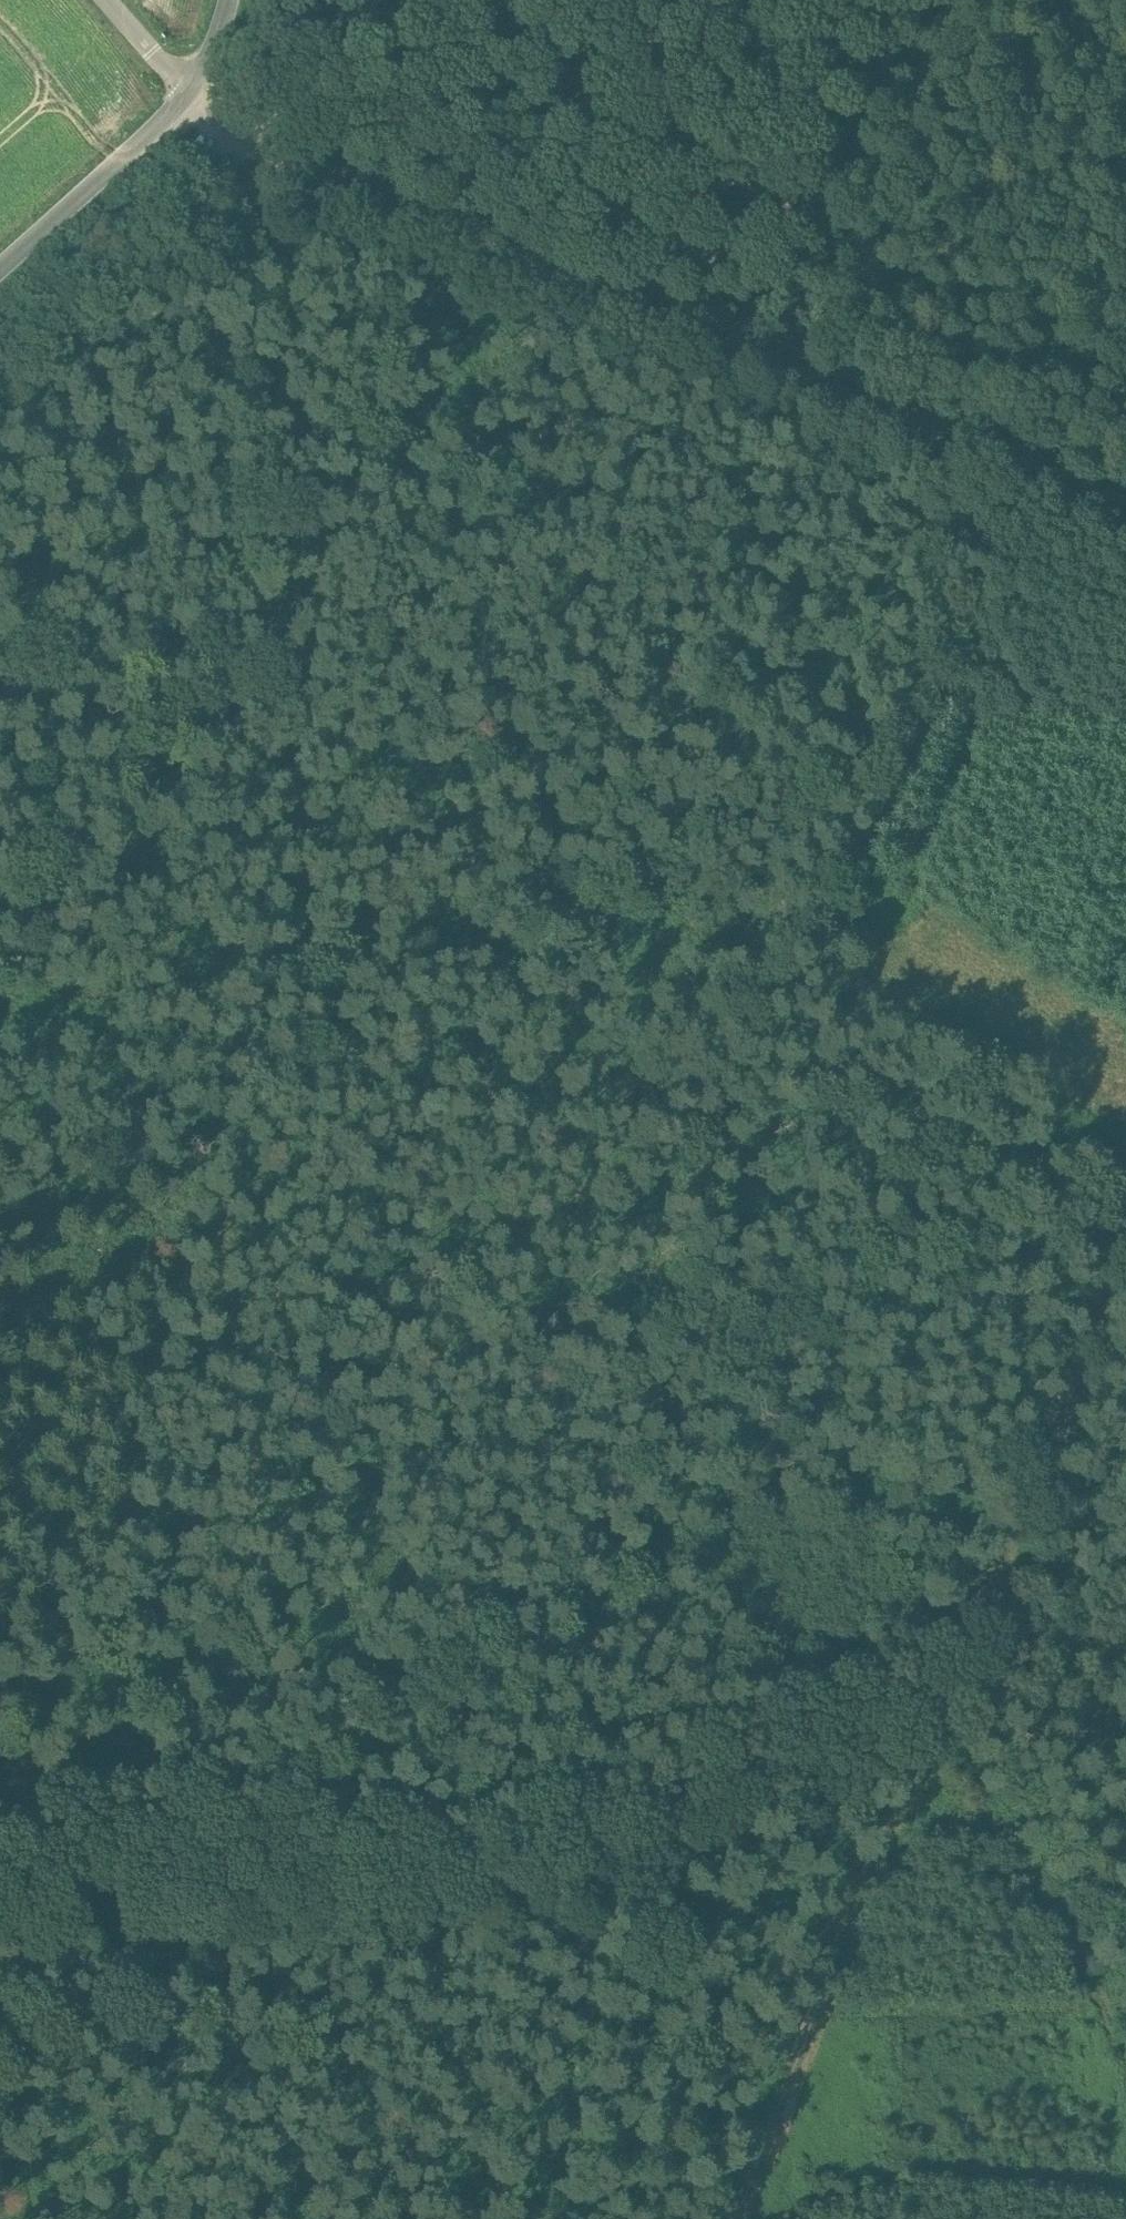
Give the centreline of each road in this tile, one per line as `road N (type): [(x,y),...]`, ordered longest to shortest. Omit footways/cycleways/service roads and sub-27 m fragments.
road 1 (track): [(0,1919),(455,1897),(759,1785),(926,1712),(1125,2092)]
road 2 (track): [(1125,498),(247,146)]
road 3 (track): [(320,173),(0,456)]
road 4 (track): [(893,0),(762,353)]
road 5 (unclassified): [(187,92),(0,268)]
road 6 (track): [(926,1712),(978,1685),(1086,1654),(1125,1626)]
road 7 (unclassified): [(106,0),(187,92)]

